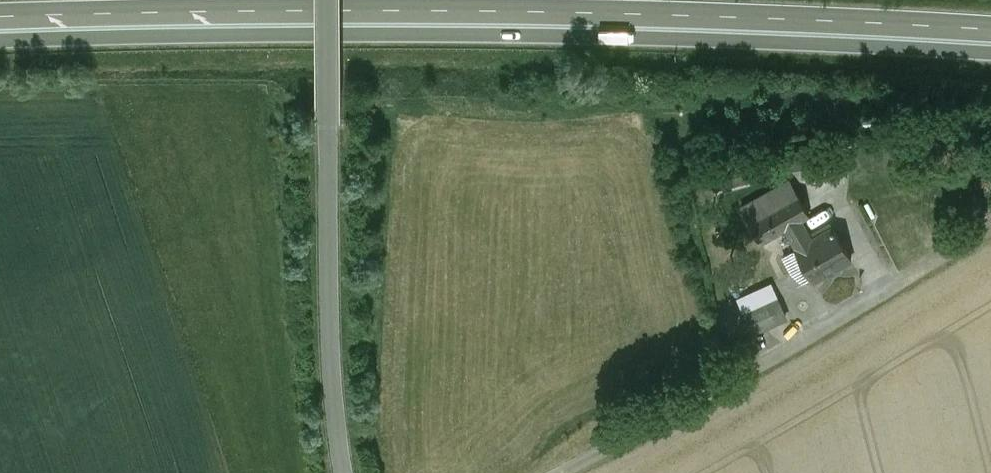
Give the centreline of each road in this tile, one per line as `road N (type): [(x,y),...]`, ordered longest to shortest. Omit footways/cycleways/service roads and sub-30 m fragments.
road 1 (trunk): [(0,45),(616,41),(990,56)]
road 2 (trunk): [(990,33),(360,14),(0,18)]
road 3 (unclassified): [(561,472),(829,327),(990,222)]
road 4 (unclassified): [(331,0),(333,307),(348,472)]

